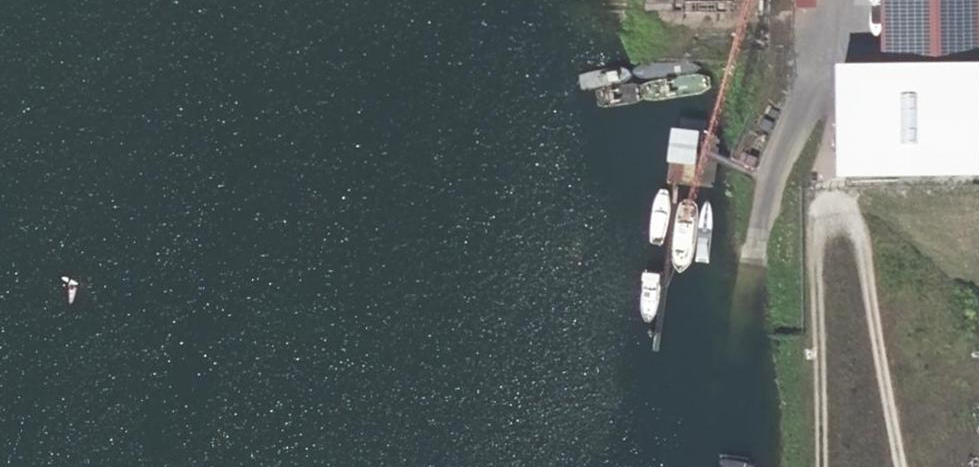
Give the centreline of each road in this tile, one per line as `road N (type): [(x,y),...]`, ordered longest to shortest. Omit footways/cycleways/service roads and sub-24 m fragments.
road 1 (track): [(903,466),(861,258),(849,221),(822,214),(824,466)]

